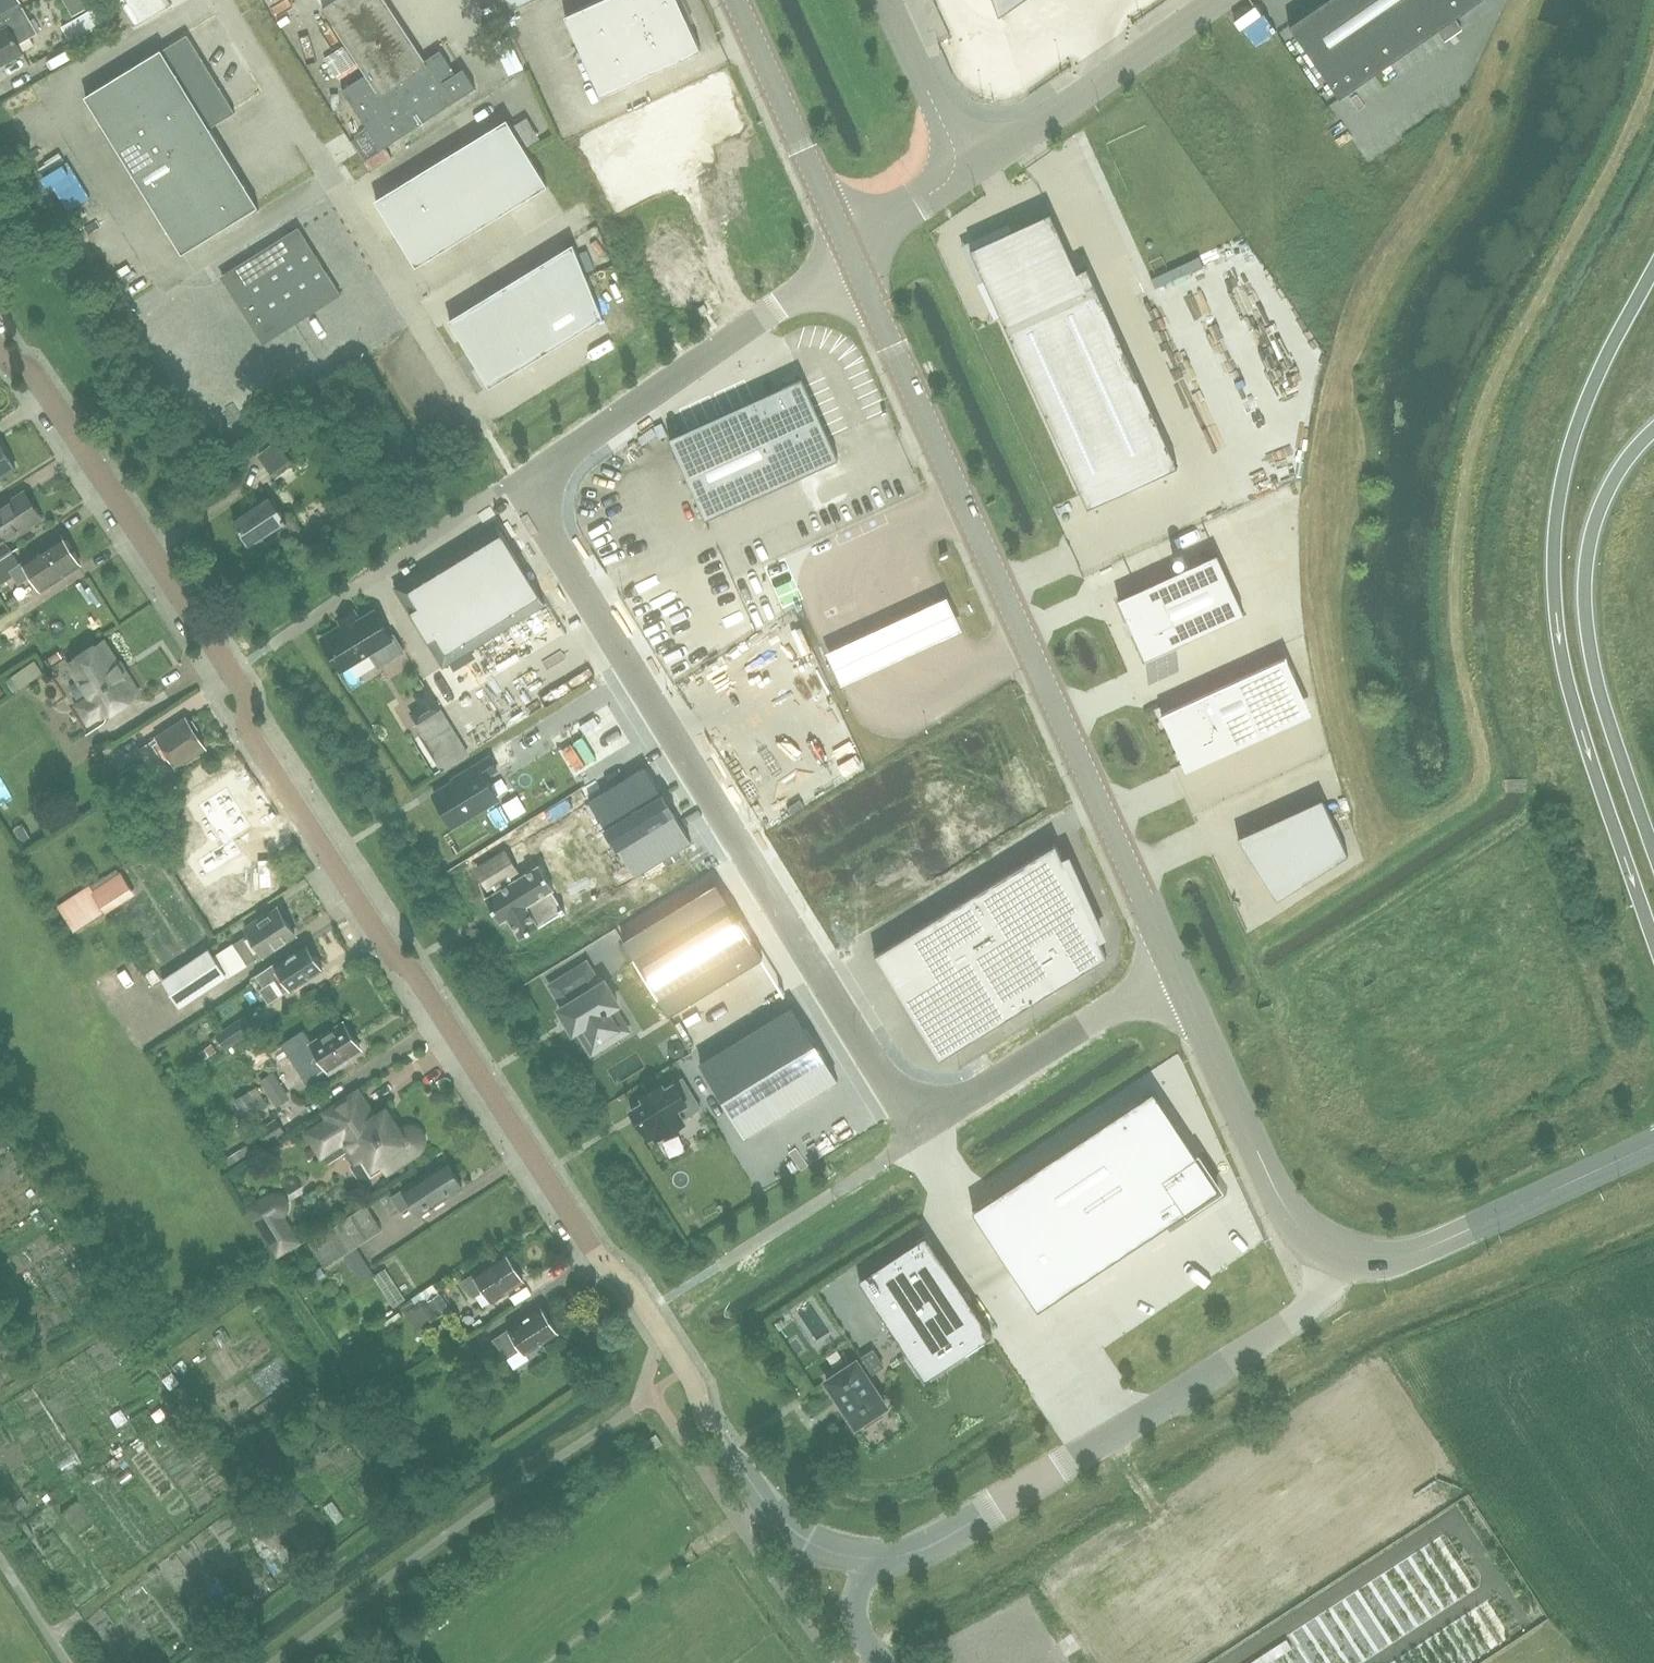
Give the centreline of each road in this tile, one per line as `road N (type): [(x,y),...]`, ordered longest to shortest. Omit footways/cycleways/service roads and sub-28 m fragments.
road 1 (residential): [(871,1559),(827,1552),(799,1537),(705,1423),(697,1387),(666,1335),(628,1280),(598,1258),(251,735),(246,693),(30,370),(0,354)]
road 2 (unclassified): [(923,1129),(519,488),(852,257)]
road 3 (tertiary): [(1176,973),(852,257)]
road 4 (trunk): [(1653,266),(1573,433),(1552,598),(1569,695),(1653,946)]
road 5 (unclassified): [(871,1559),(908,1556),(943,1540),(1291,1327),(1351,1257)]
road 6 (trunk): [(1653,847),(1590,657),(1585,567),(1596,516),(1620,471),(1653,432)]
road 7 (tertiary): [(1351,1257),(1313,1239),(1290,1212),(1176,973)]
road 8 (tertiary): [(1351,1257),(1409,1256),(1653,1146)]
road 9 (unclassified): [(966,174),(1221,0)]
road 10 (unclassified): [(1176,973),(923,1129)]
road 11 (tertiary): [(852,257),(736,0)]
road 12 (unclassified): [(923,1129),(719,1267)]
road 13 (unclassified): [(886,0),(966,174)]
road 14 (unclassified): [(852,257),(966,174)]

